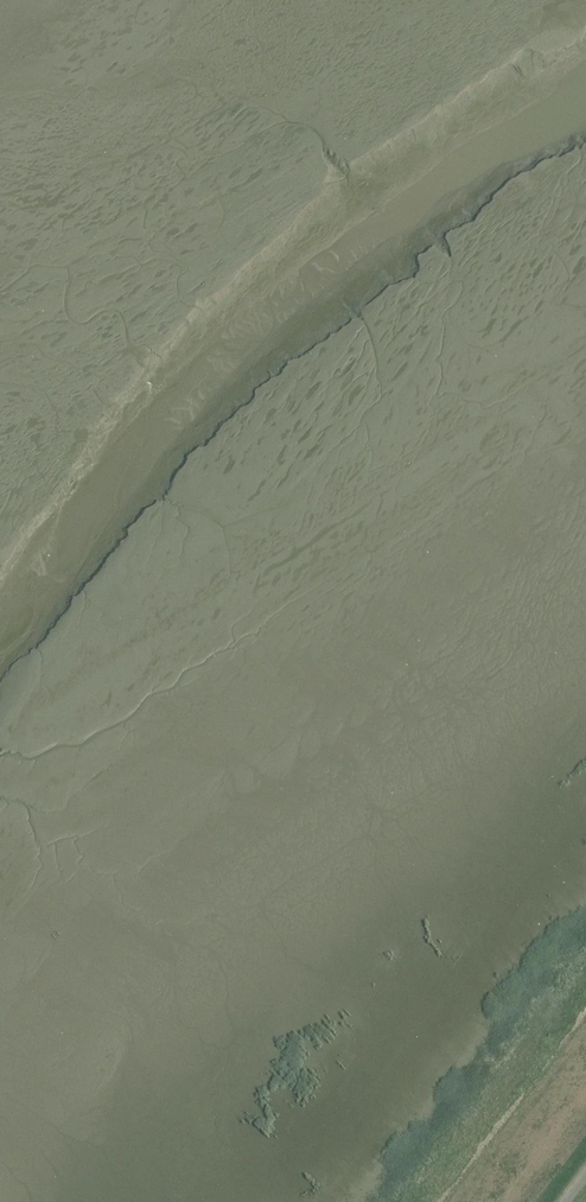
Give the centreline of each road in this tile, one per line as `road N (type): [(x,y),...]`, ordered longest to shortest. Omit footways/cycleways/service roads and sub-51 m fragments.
road 1 (track): [(0,764),(55,776),(585,460)]

